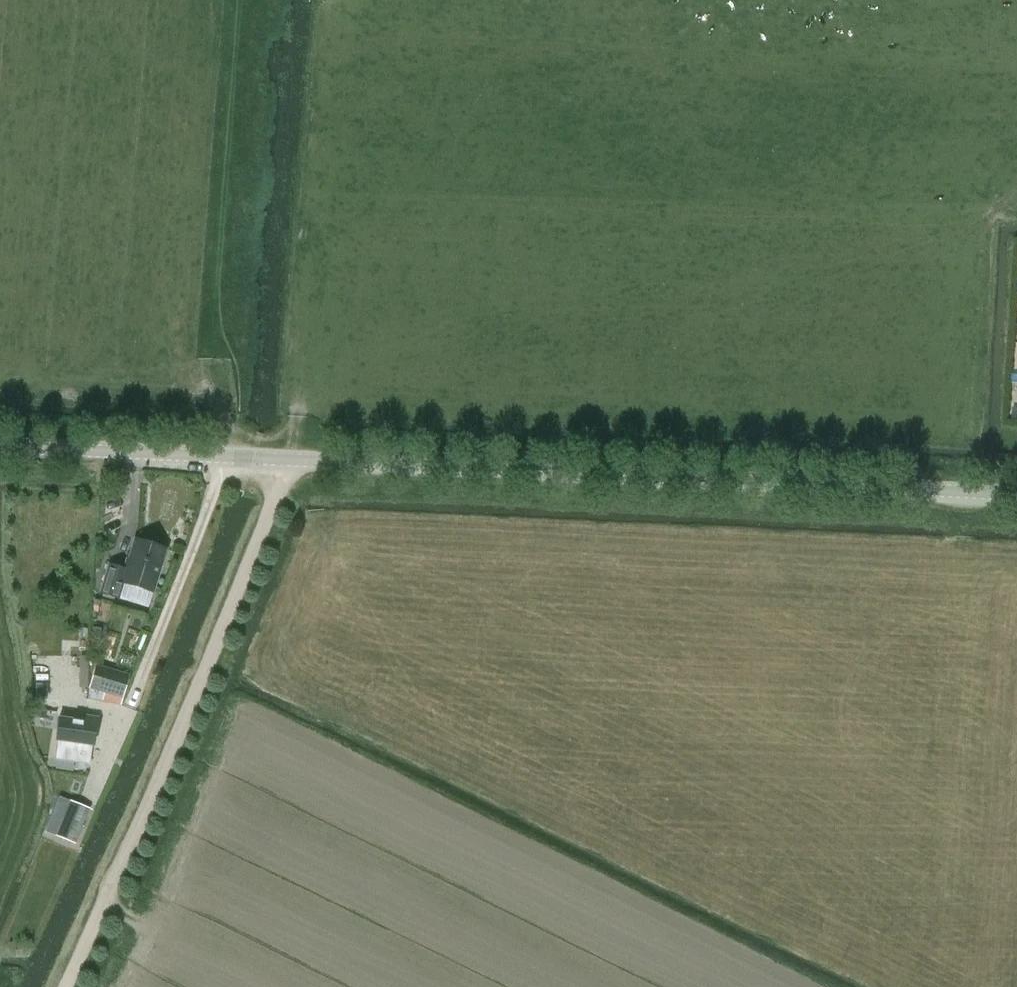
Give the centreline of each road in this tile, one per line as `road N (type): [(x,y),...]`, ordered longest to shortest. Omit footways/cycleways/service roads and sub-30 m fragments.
road 1 (unclassified): [(1016,496),(0,446)]
road 2 (track): [(291,461),(67,986)]

